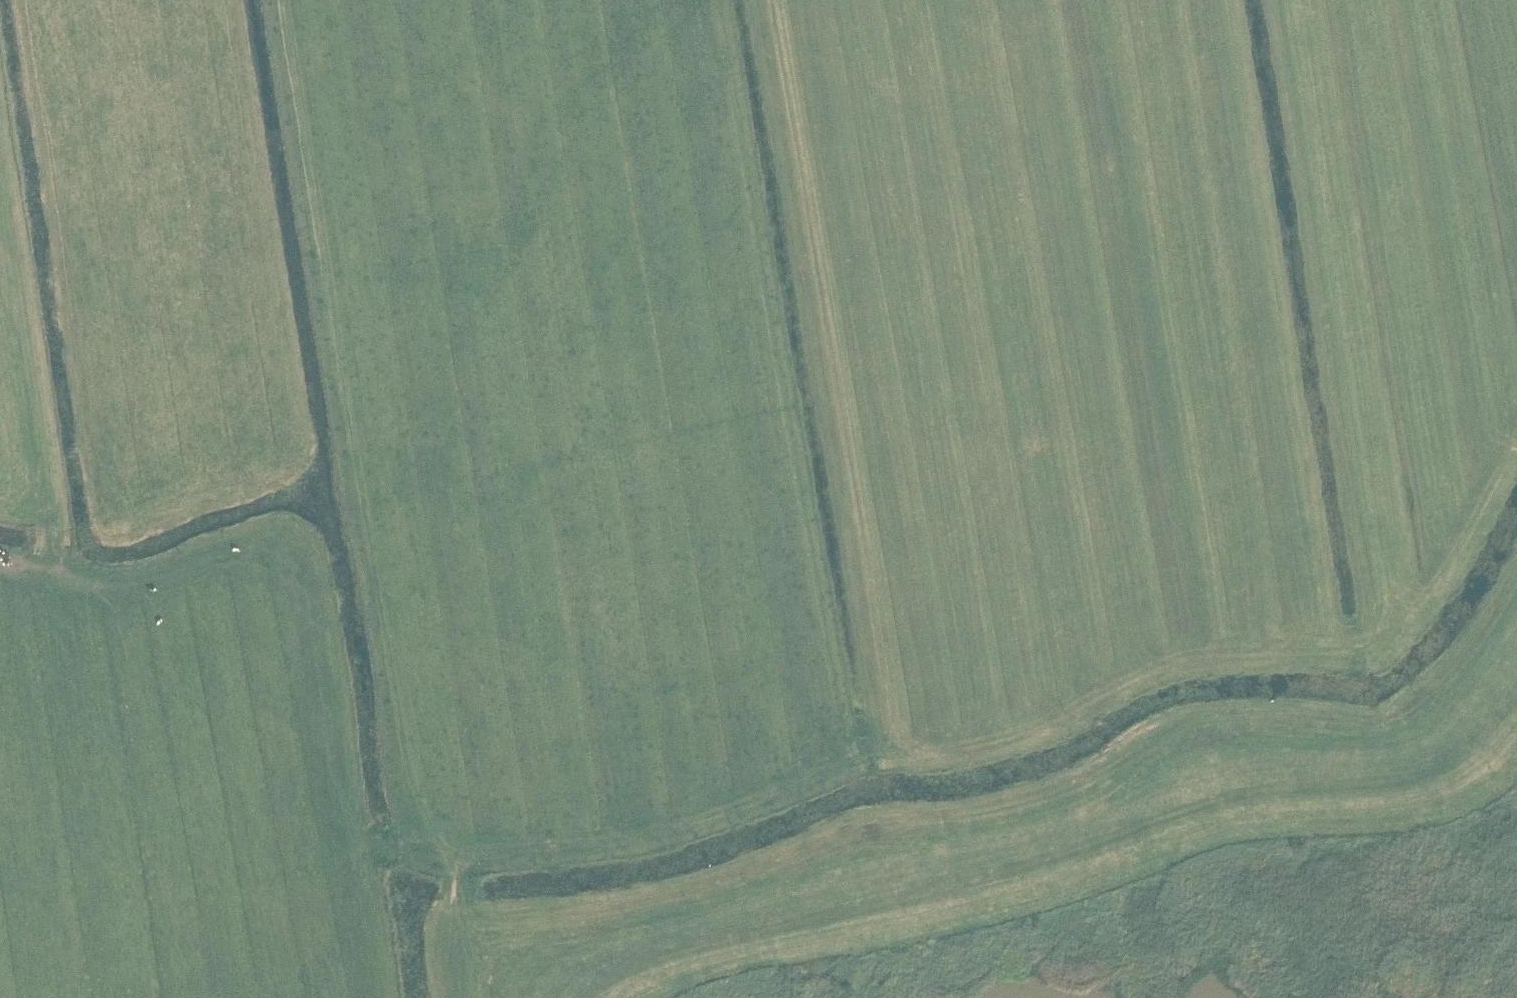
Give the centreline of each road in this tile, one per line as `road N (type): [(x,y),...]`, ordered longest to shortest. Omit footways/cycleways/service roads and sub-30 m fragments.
road 1 (track): [(1516,686),(1464,747),(1408,770),(1181,813),(637,960),(568,997)]

